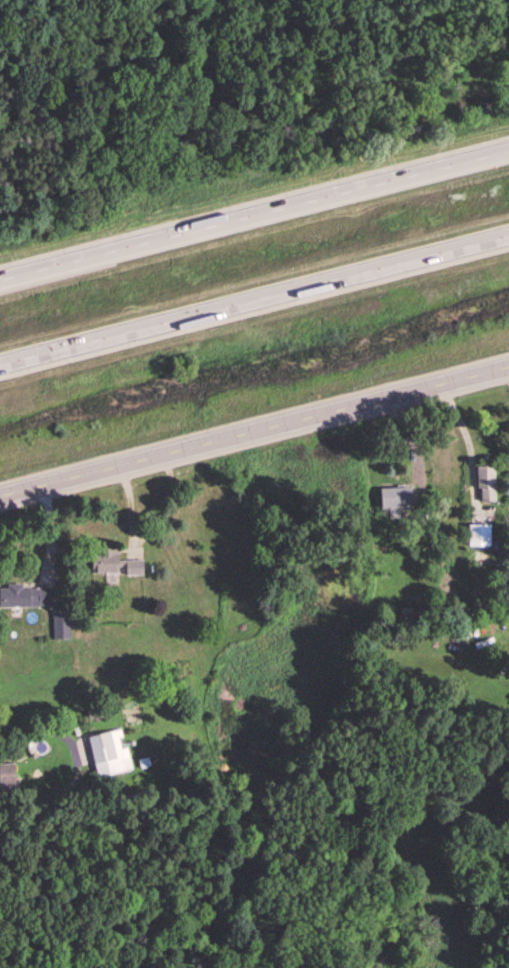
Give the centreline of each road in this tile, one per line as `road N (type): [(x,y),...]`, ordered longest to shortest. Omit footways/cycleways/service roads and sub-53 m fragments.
road 1 (motorway): [(0,377),(508,245)]
road 2 (motorway): [(508,159),(0,290)]
road 3 (tertiary): [(0,505),(508,381)]

